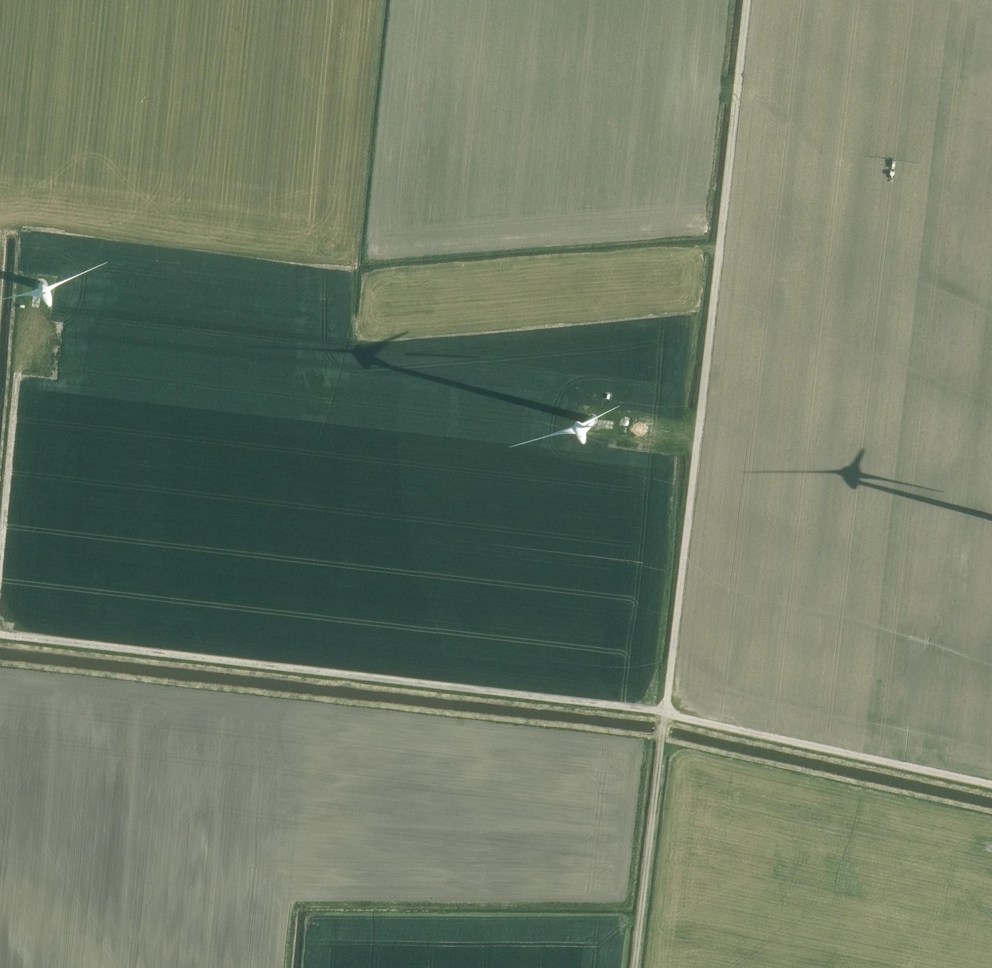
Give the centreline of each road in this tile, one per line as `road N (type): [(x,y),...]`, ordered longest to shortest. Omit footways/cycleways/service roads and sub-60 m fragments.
road 1 (track): [(665,712),(637,967)]

